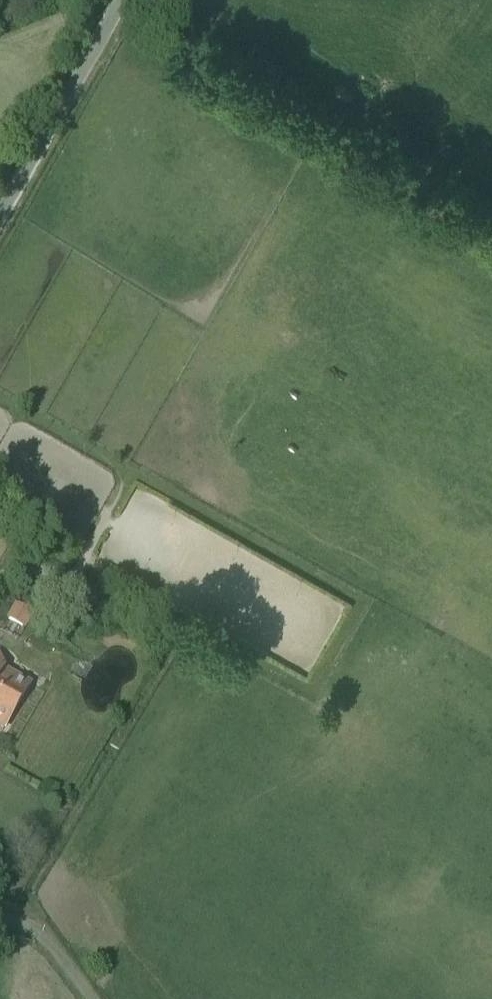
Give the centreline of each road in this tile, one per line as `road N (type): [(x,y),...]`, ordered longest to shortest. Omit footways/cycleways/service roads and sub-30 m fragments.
road 1 (unclassified): [(0,217),(123,0)]

